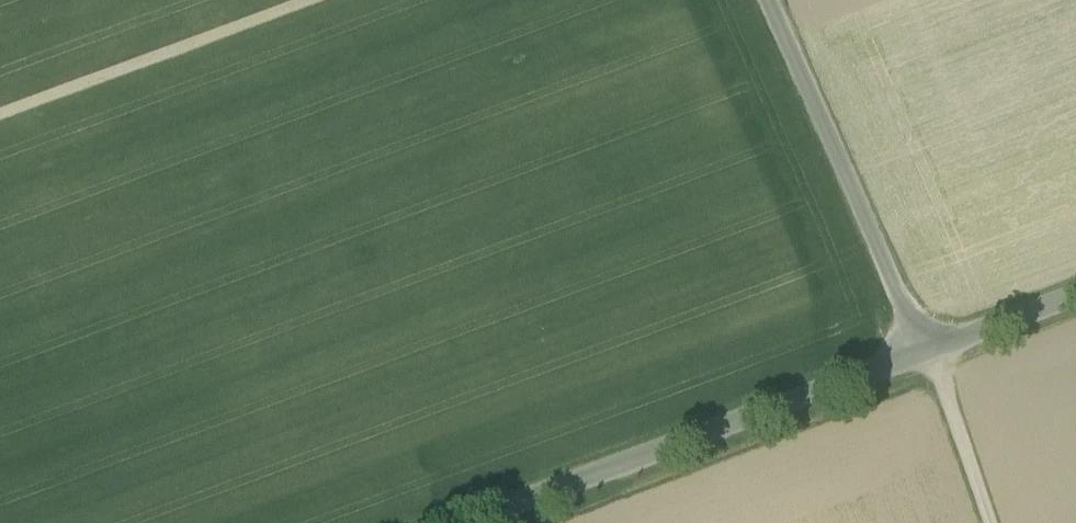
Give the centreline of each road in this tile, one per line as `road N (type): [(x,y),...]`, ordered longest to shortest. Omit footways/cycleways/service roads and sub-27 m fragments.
road 1 (unclassified): [(922,351),(463,522)]
road 2 (unclassified): [(922,351),(767,0)]
road 3 (track): [(990,522),(945,391),(922,351)]
road 4 (unclassified): [(1075,294),(922,351)]

